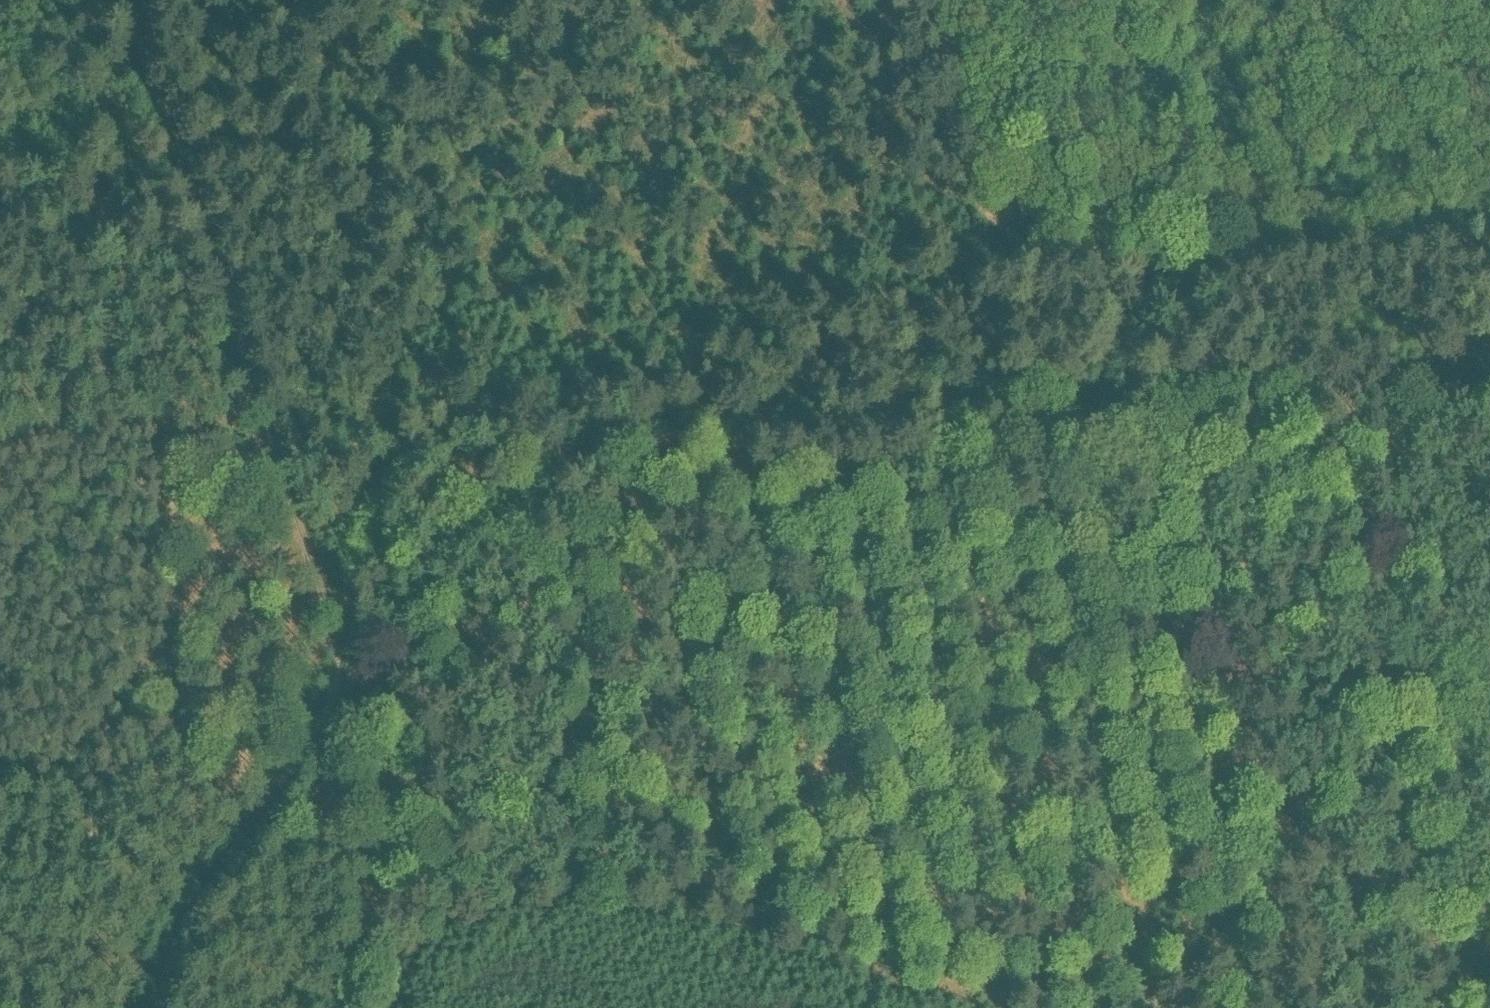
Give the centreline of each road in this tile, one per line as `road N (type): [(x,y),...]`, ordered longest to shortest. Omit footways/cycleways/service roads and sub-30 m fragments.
road 1 (track): [(156,1007),(177,932),(323,724),(341,676),(122,0)]

